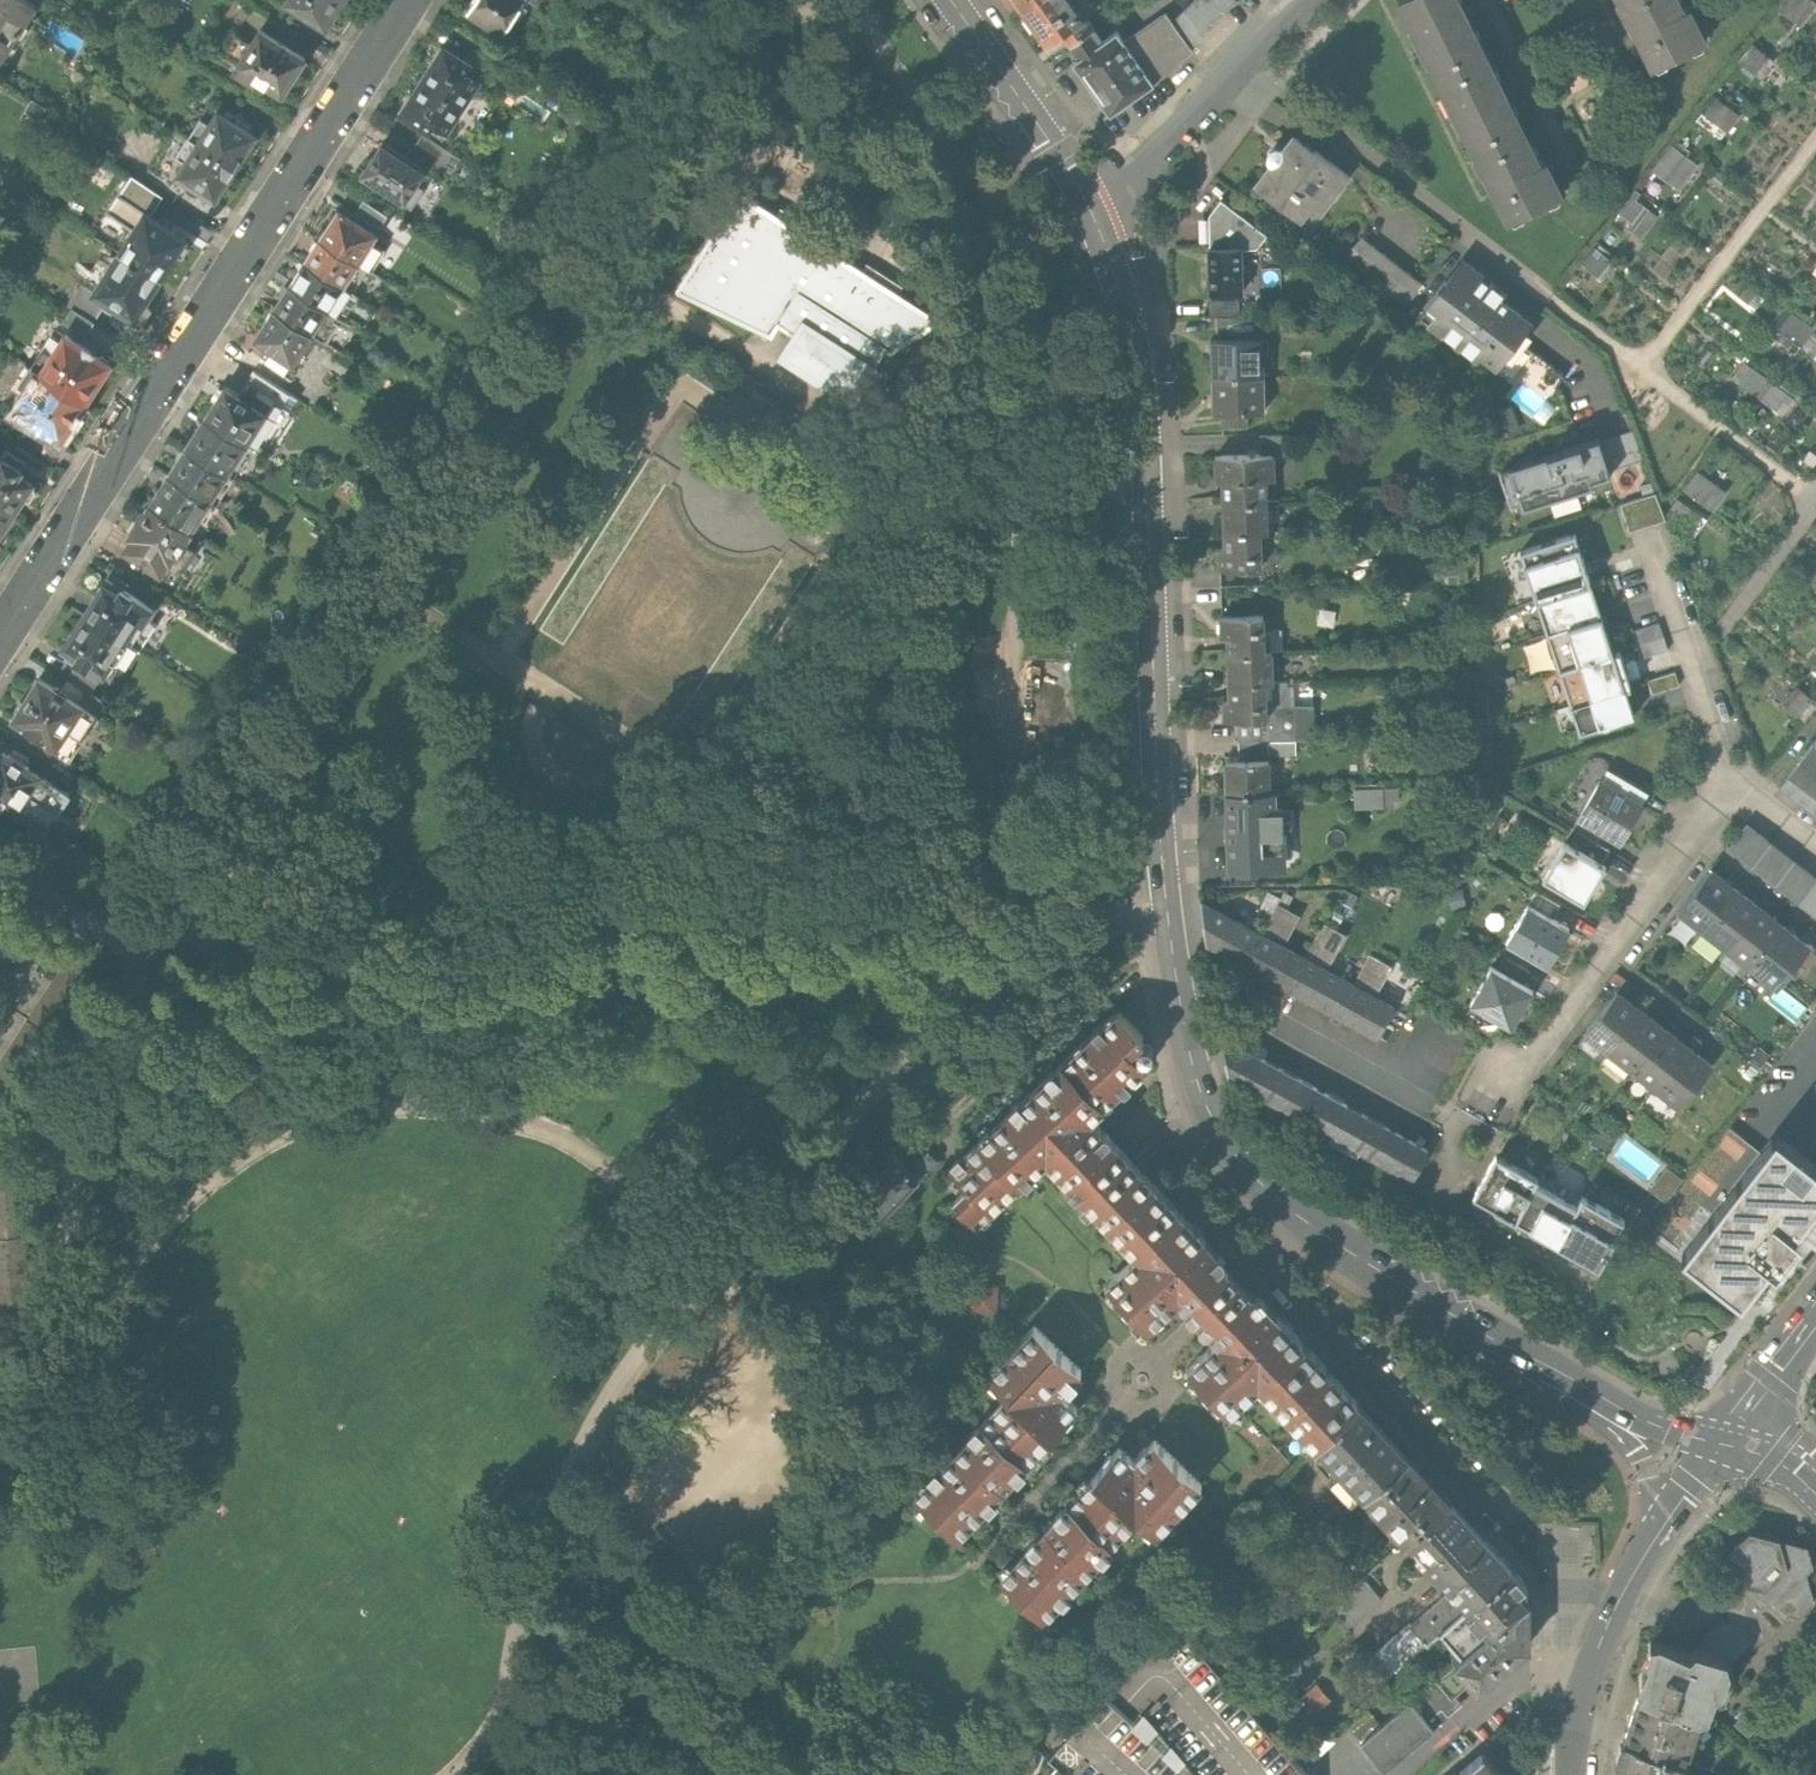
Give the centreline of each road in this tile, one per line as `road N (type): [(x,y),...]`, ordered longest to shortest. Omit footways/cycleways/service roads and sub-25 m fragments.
road 1 (tertiary): [(1095,214),(1123,287),(1144,379),(1167,916),(1200,1096),(1223,1144),(1295,1220),(1586,1393)]
road 2 (residential): [(0,638),(405,0)]
road 3 (track): [(1551,301),(1814,502)]
road 4 (residential): [(1095,214),(1310,0)]
road 5 (track): [(1815,142),(1642,367)]
road 6 (tertiary): [(948,0),(1095,214)]
road 7 (residential): [(1573,1774),(1585,1689),(1617,1602),(1651,1545)]
road 8 (residential): [(1657,551),(1728,780)]
road 9 (residential): [(1728,780),(1607,954)]
road 10 (tertiary): [(1586,1393),(1648,1470),(1651,1545)]
road 11 (tertiary): [(1722,1443),(1815,1313)]
road 12 (track): [(1723,627),(1815,499)]
road 13 (residential): [(1607,954),(1528,1067),(1512,1059)]
road 14 (tertiary): [(1586,1393),(1634,1420),(1722,1443)]
road 15 (residential): [(0,863),(112,938)]
road 16 (residential): [(1607,954),(1707,1030)]
road 17 (residential): [(1651,1545),(1722,1443)]

